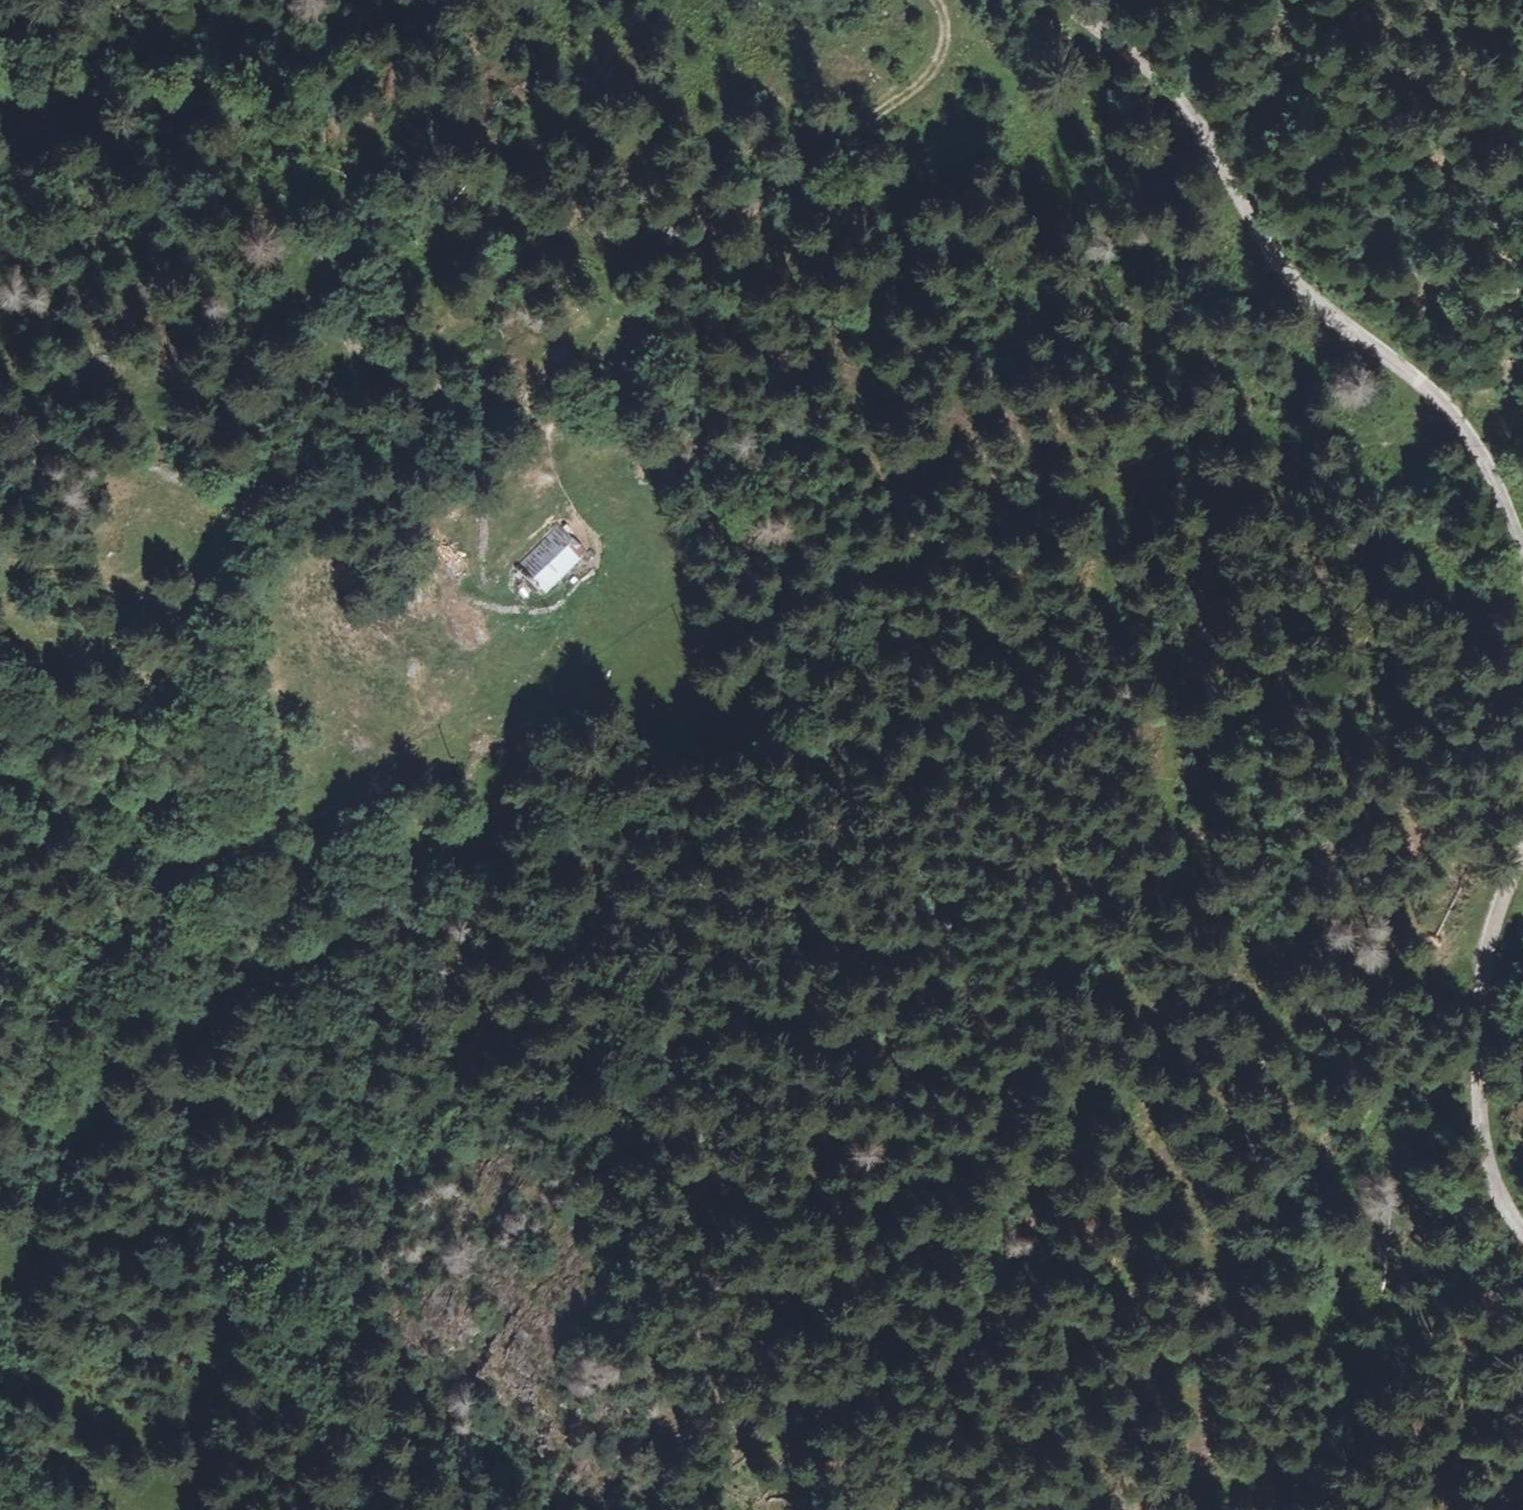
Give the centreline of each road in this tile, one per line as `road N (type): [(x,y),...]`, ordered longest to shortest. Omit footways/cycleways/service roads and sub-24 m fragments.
road 1 (track): [(1061,0),(1124,41),(1200,131),(1294,278),(1447,408),(1487,459),(1522,561)]
road 2 (track): [(940,0),(947,23),(937,66),(769,200),(538,435)]
road 3 (track): [(1522,857),(1491,936),(1478,1072),(1500,1191),(1522,1226)]

